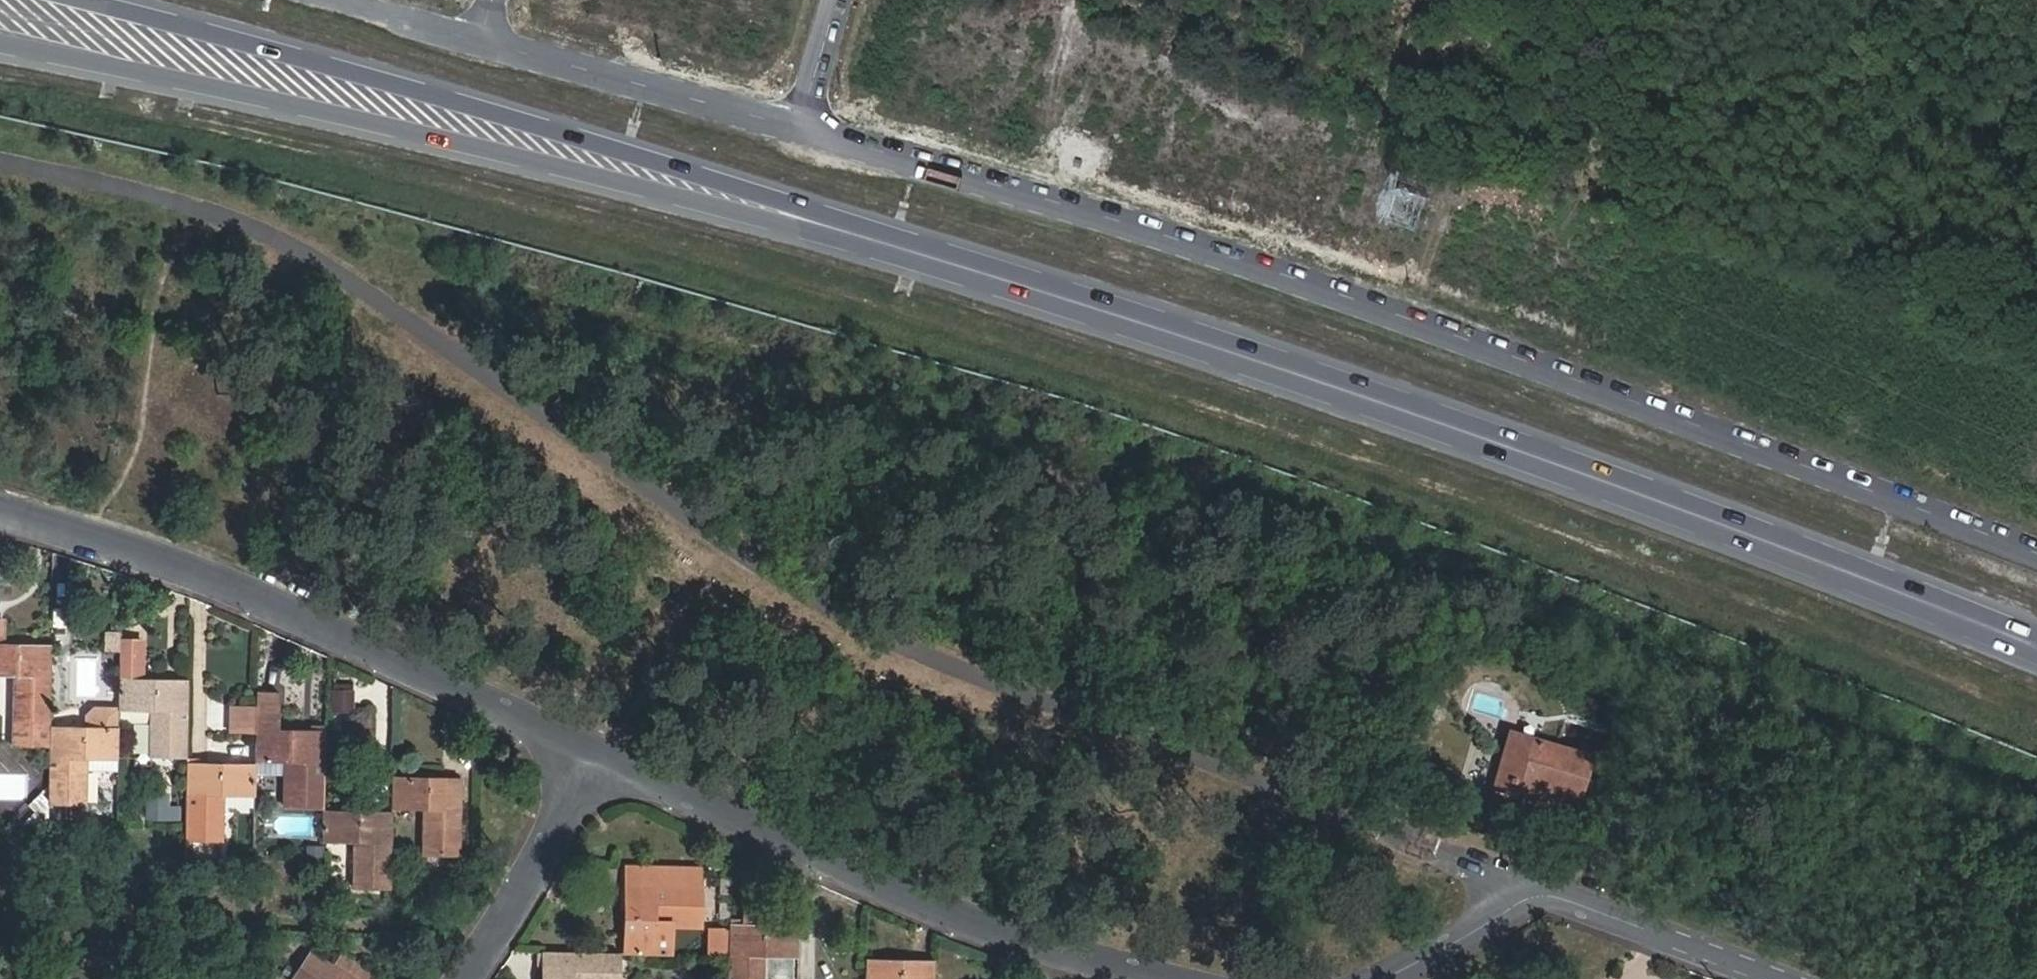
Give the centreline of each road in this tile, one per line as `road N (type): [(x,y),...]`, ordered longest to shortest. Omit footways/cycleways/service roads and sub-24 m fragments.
road 1 (residential): [(429,31),(1065,200),(1399,309),(2036,552)]
road 2 (primary): [(818,217),(1485,431),(2036,638)]
road 3 (primary): [(0,38),(818,217)]
road 4 (primary): [(818,217),(493,111),(91,0)]
road 5 (residential): [(609,754),(278,600),(0,509)]
road 6 (residential): [(1154,978),(850,871),(609,754)]
road 7 (residential): [(1780,978),(1535,890),(1390,978)]
road 8 (residential): [(470,978),(535,893),(609,754)]
road 9 (track): [(959,171),(1079,40),(1094,0)]

